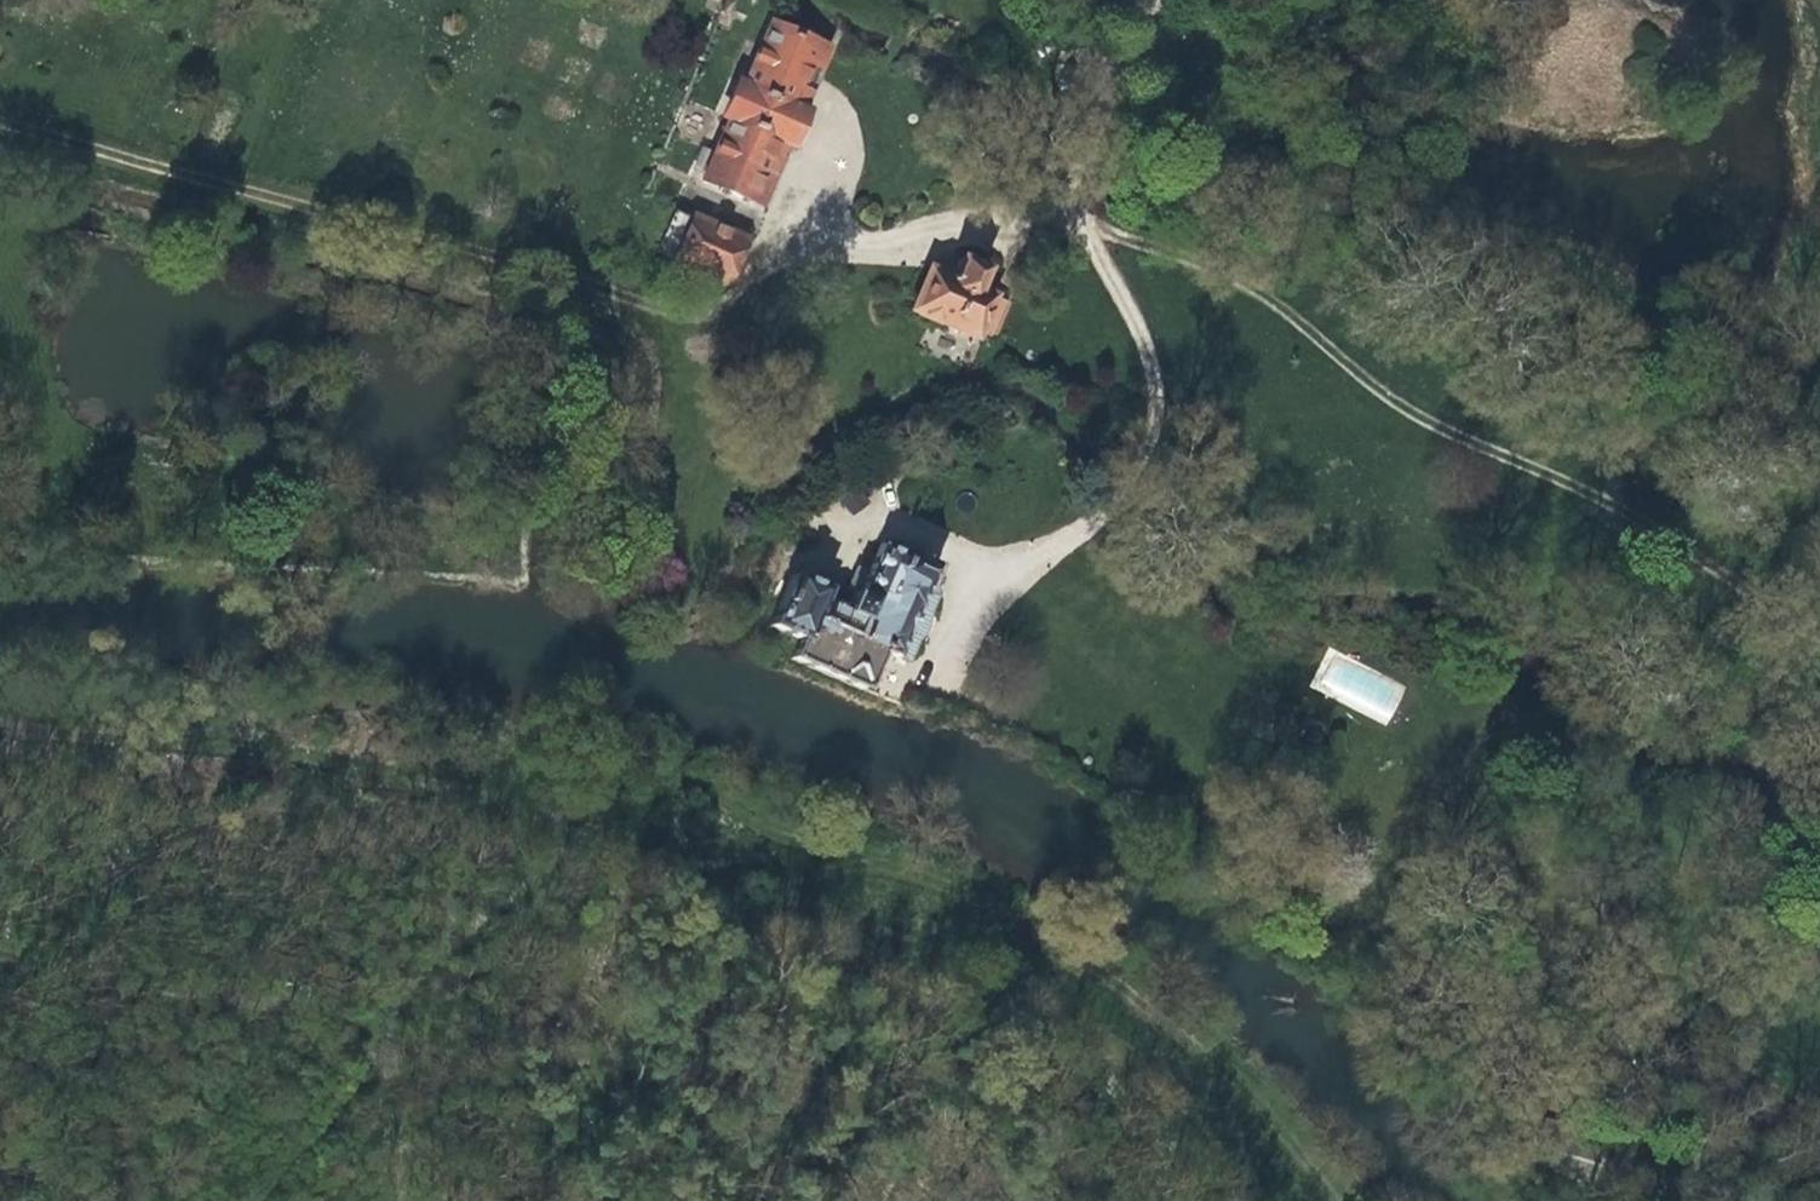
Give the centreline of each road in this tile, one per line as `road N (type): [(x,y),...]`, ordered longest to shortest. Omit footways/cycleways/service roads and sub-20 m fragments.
road 1 (track): [(0,128),(348,214),(660,305),(702,307),(819,236)]
road 2 (track): [(1088,224),(1283,308),(1466,448),(1583,495),(1819,627)]

